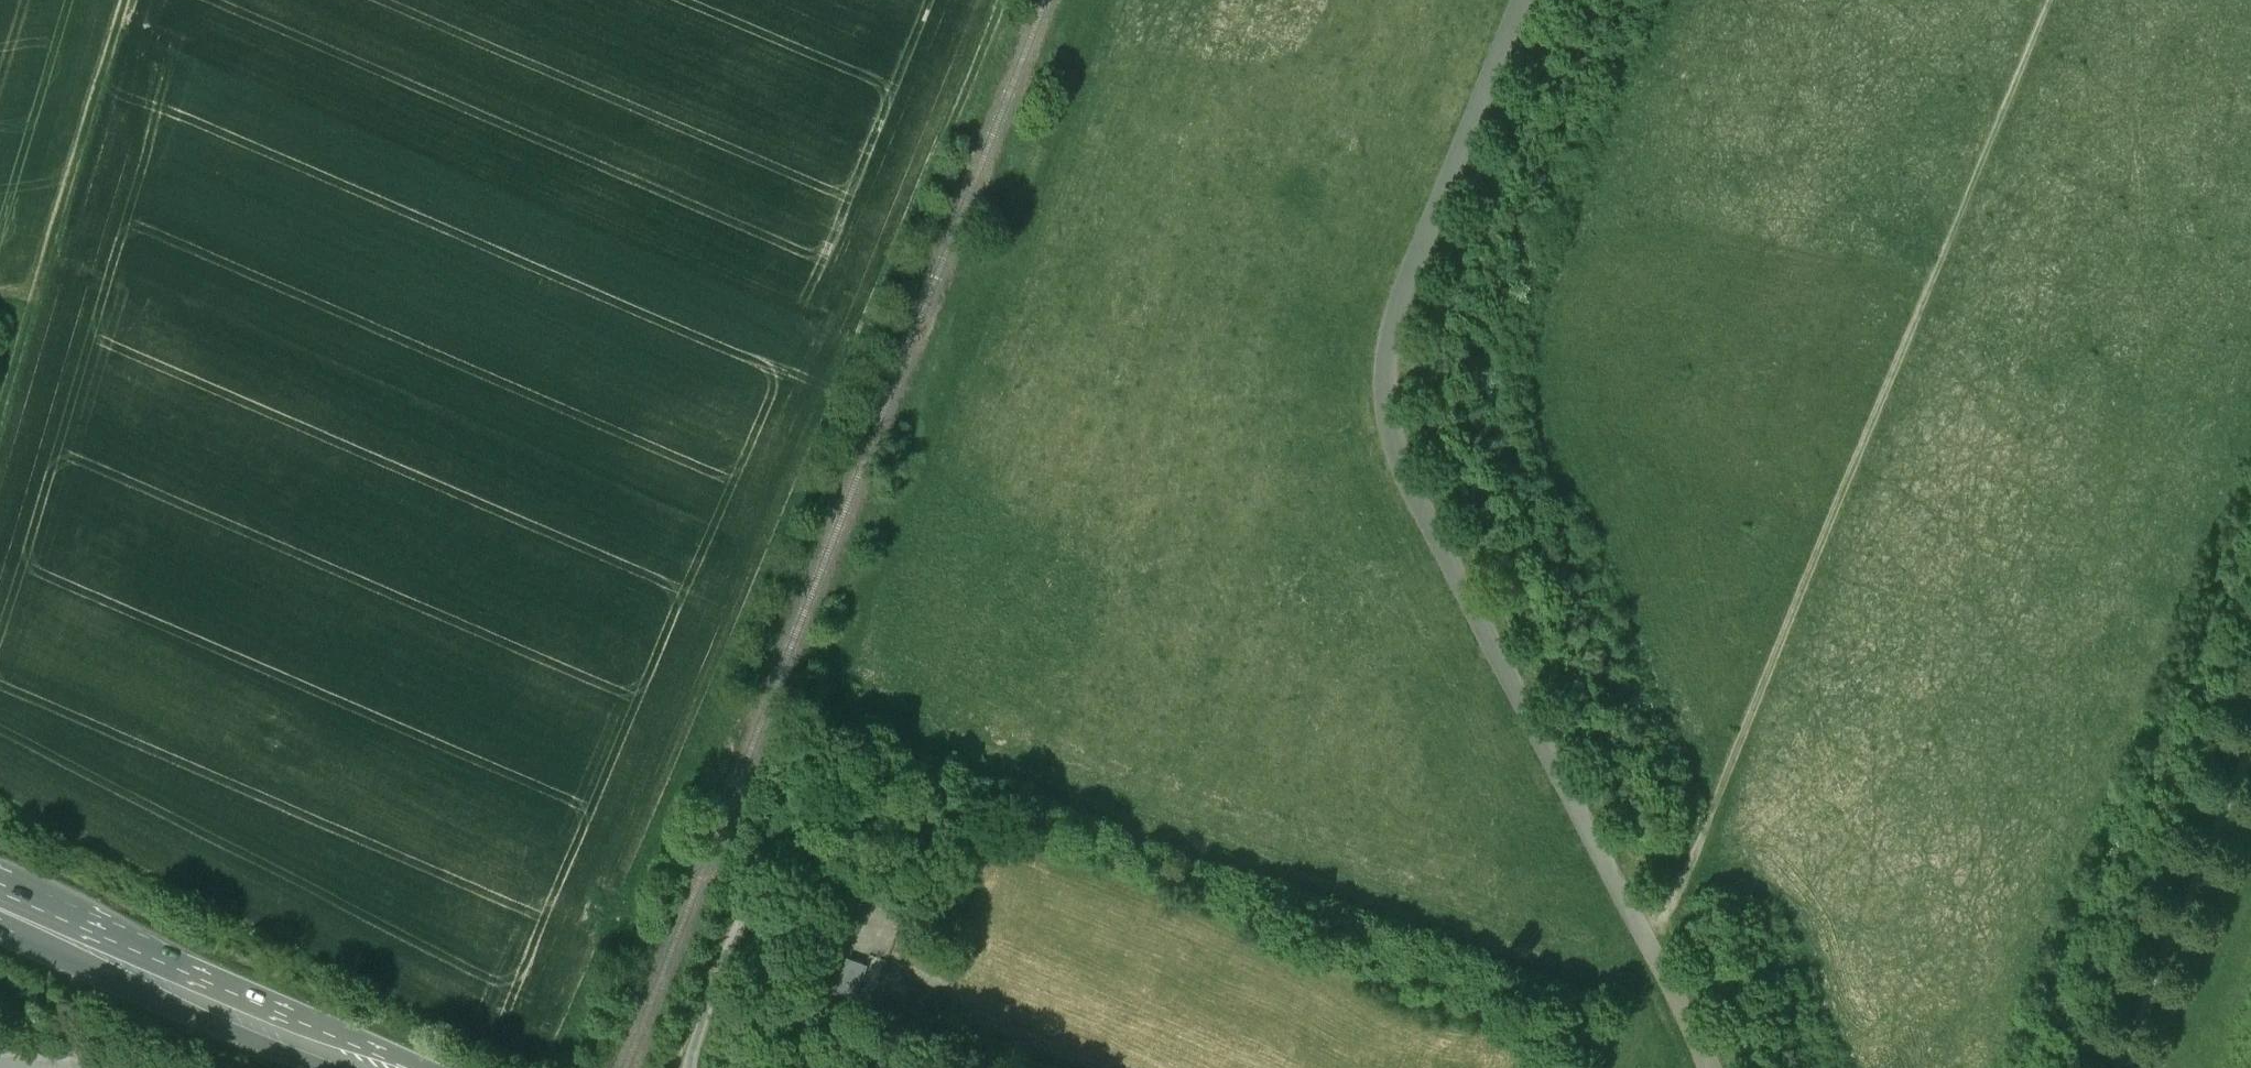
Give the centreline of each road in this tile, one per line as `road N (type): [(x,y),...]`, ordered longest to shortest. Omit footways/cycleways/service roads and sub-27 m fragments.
road 1 (unclassified): [(1522,0),(1394,315),(1386,354),(1389,429),(1397,463),(1708,1067)]
road 2 (track): [(557,1064),(732,656),(993,0)]
road 3 (track): [(2047,0),(1665,917)]
road 4 (primary): [(381,1067),(0,909)]
road 5 (track): [(120,0),(0,390)]
road 6 (track): [(2116,1067),(2250,740)]

